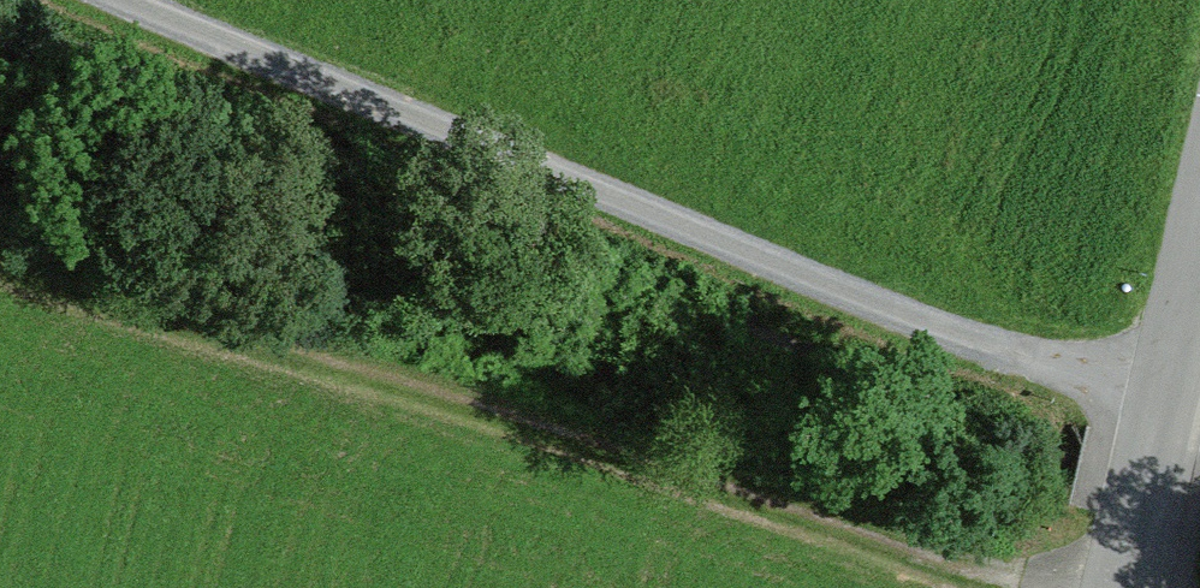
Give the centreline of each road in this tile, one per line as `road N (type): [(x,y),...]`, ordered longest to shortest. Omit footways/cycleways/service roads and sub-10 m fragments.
road 1 (track): [(1181,387),(982,351),(110,0)]
road 2 (track): [(0,260),(560,428),(1030,587)]
road 3 (unclassified): [(1199,307),(1133,587)]

